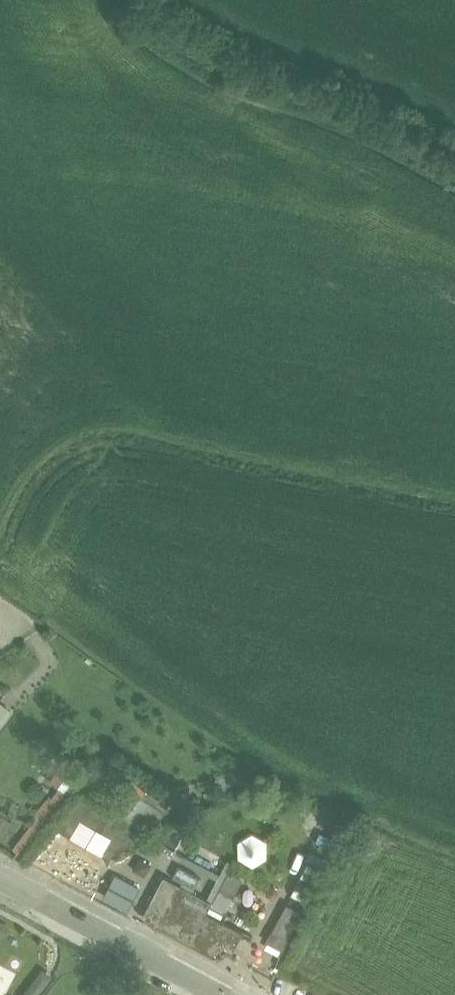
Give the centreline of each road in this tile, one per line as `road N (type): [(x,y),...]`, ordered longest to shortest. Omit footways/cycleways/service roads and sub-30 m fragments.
road 1 (secondary): [(221,994),(0,877)]

